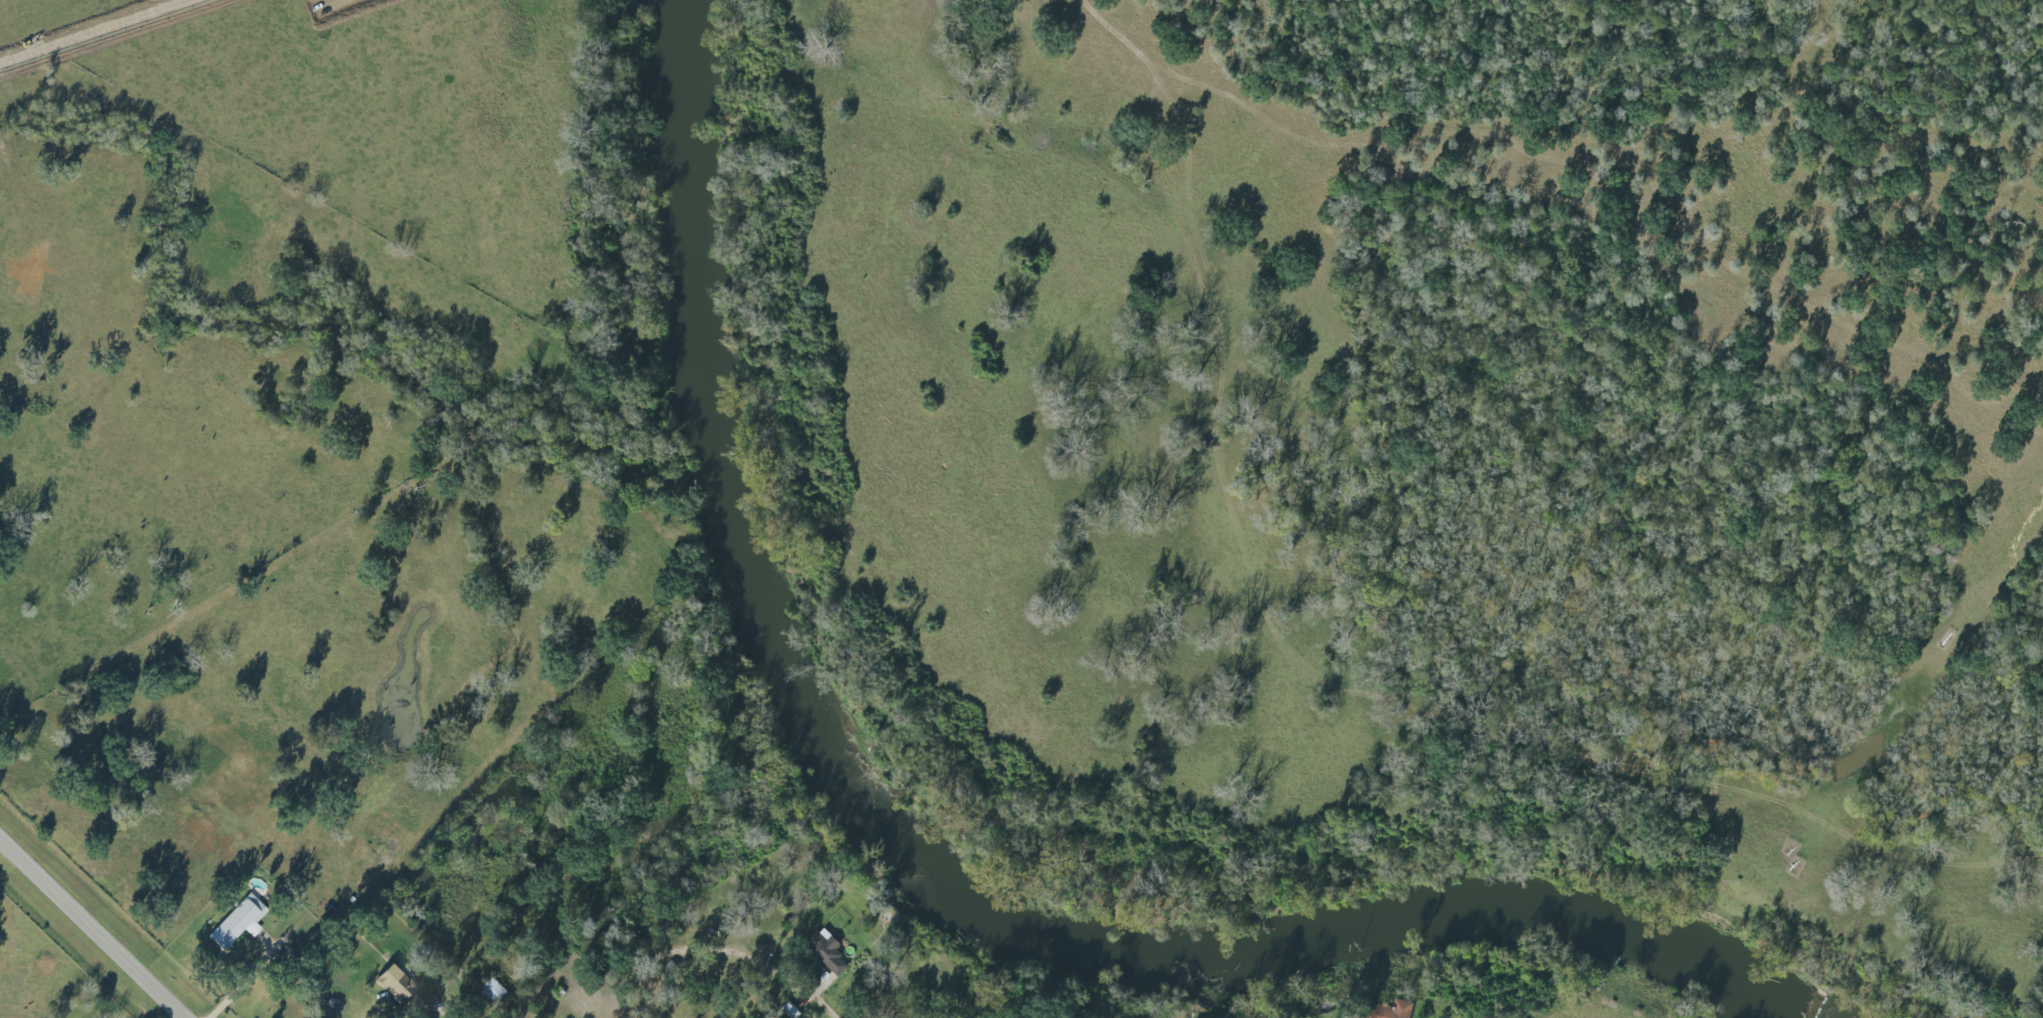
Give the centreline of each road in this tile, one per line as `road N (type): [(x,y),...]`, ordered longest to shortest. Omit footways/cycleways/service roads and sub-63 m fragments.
road 1 (tertiary): [(183,1017),(0,837)]

